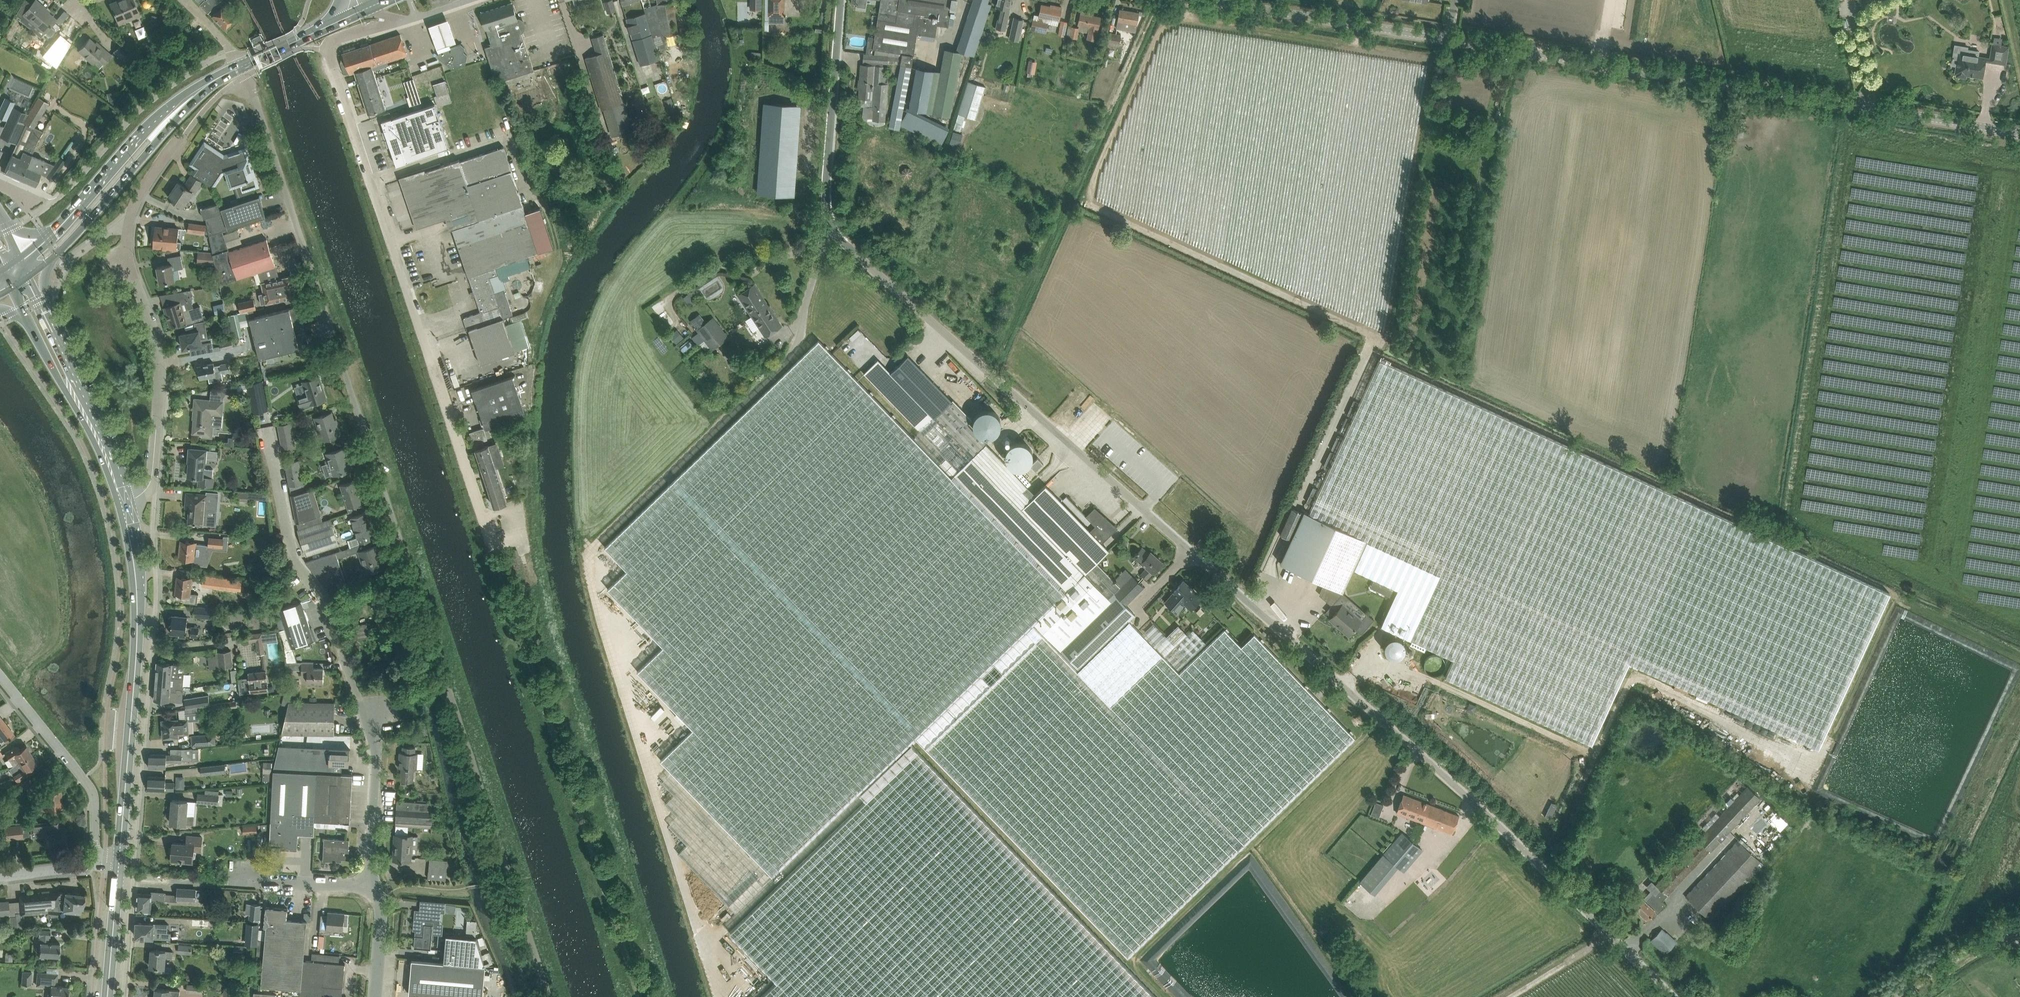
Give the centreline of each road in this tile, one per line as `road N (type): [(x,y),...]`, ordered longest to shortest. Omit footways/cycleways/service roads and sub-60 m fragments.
road 1 (unclassified): [(1672,996),(1443,774),(840,247),(826,194),(840,0)]
road 2 (unclassified): [(2019,133),(1203,0)]
road 3 (unclassified): [(406,21),(328,48),(498,552)]
road 4 (residential): [(259,110),(440,660)]
road 5 (unclassified): [(373,882),(368,719),(324,605),(297,562),(266,429)]
road 6 (track): [(498,552),(644,996)]
road 7 (unclassified): [(122,501),(140,497),(150,481),(159,377),(158,344),(127,256),(128,226),(148,183),(183,139)]
road 8 (secondary): [(119,871),(138,629),(122,501)]
road 9 (unclassified): [(440,660),(550,996)]
road 10 (unclassified): [(95,867),(94,794),(0,674)]
road 11 (secondary): [(171,113),(21,260)]
road 12 (secondary): [(54,256),(160,137),(171,113)]
road 13 (secondary): [(241,66),(371,8)]
road 14 (unclassified): [(373,882),(231,883)]
road 15 (unclassified): [(2019,941),(1975,946),(1901,996)]
road 16 (secondary): [(107,996),(119,871)]

